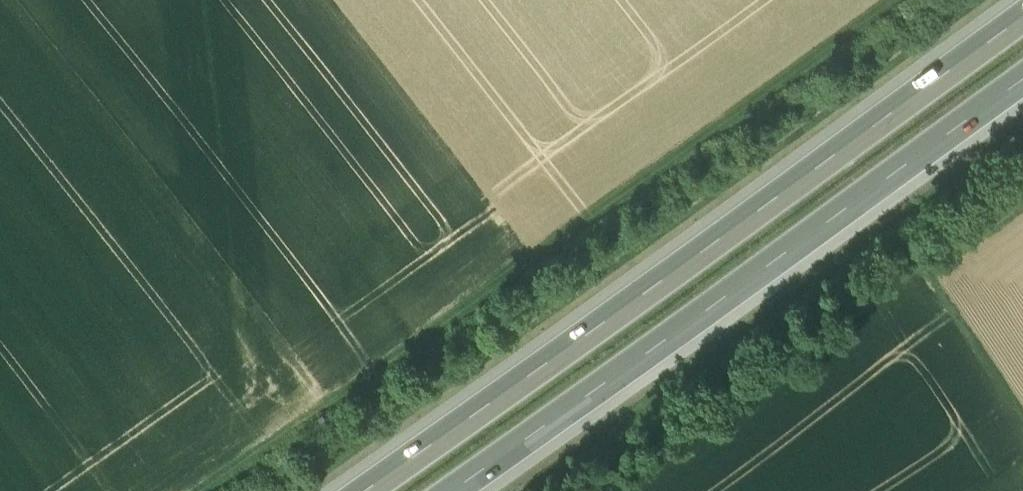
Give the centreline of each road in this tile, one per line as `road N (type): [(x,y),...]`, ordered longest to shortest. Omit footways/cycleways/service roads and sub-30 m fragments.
road 1 (track): [(212,490),(889,0)]
road 2 (motorway): [(1022,26),(384,490)]
road 3 (motorway): [(463,490),(1022,86)]

